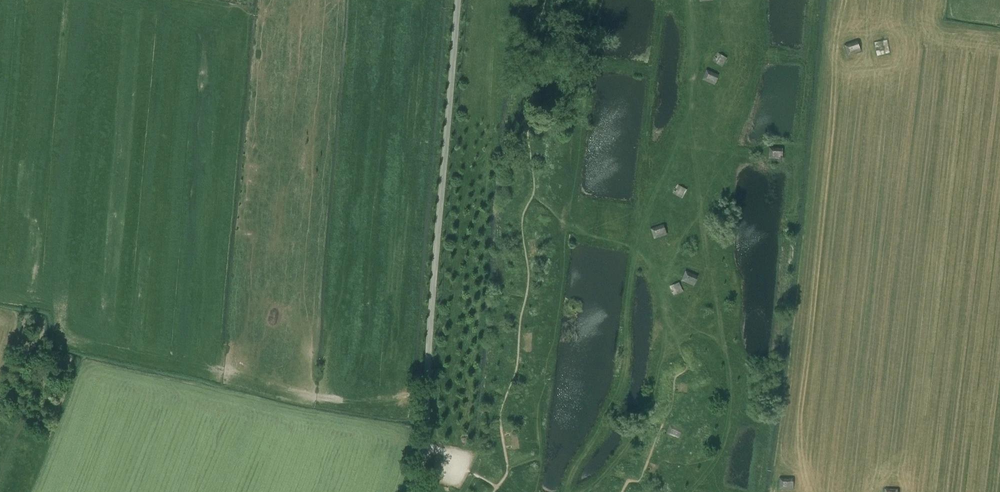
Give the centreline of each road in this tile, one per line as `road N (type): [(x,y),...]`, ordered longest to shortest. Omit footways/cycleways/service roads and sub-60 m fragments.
road 1 (unclassified): [(413,491),(426,454),(458,0)]

